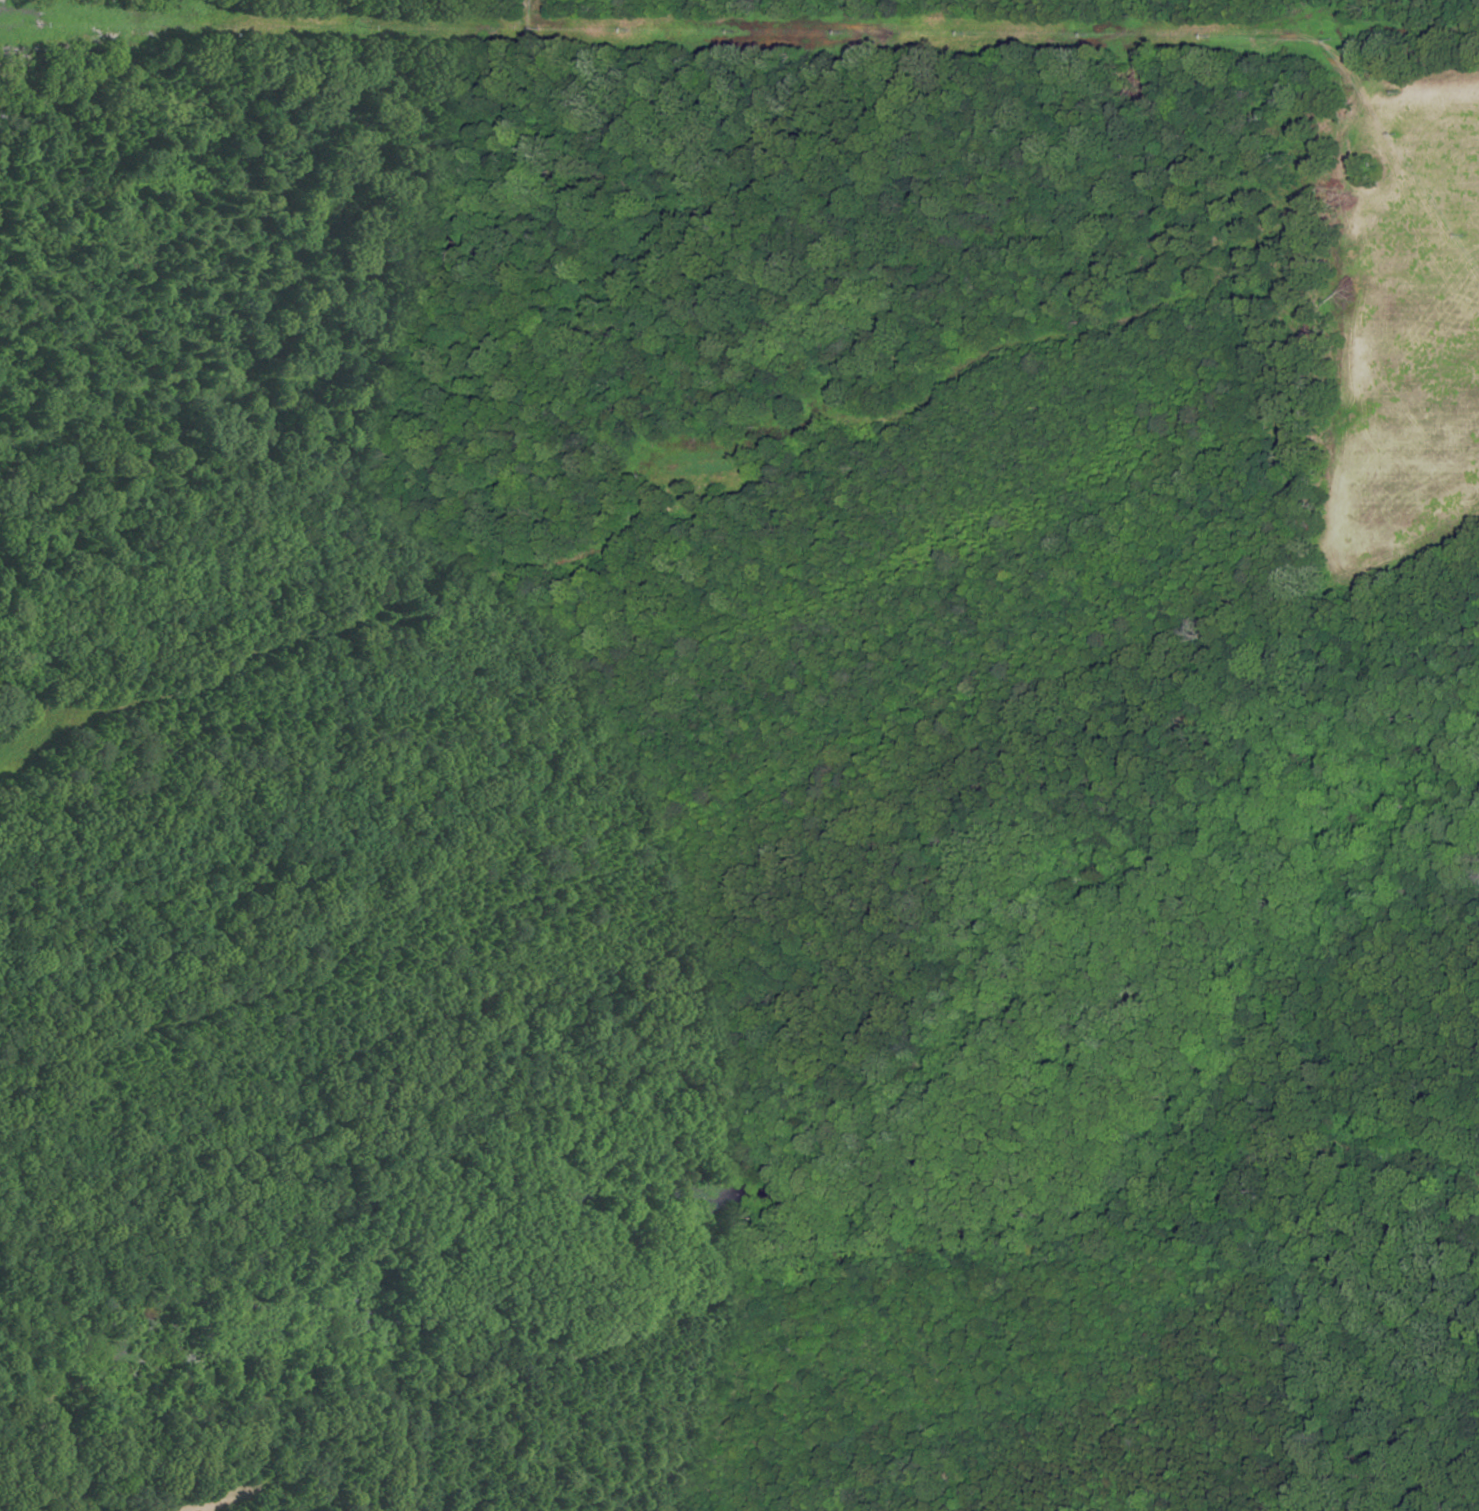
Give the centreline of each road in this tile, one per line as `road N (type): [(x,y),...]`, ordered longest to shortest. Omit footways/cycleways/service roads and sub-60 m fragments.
road 1 (track): [(1251,551),(1187,624),(932,719),(557,887),(413,941),(366,943),(98,1044),(0,1062)]

